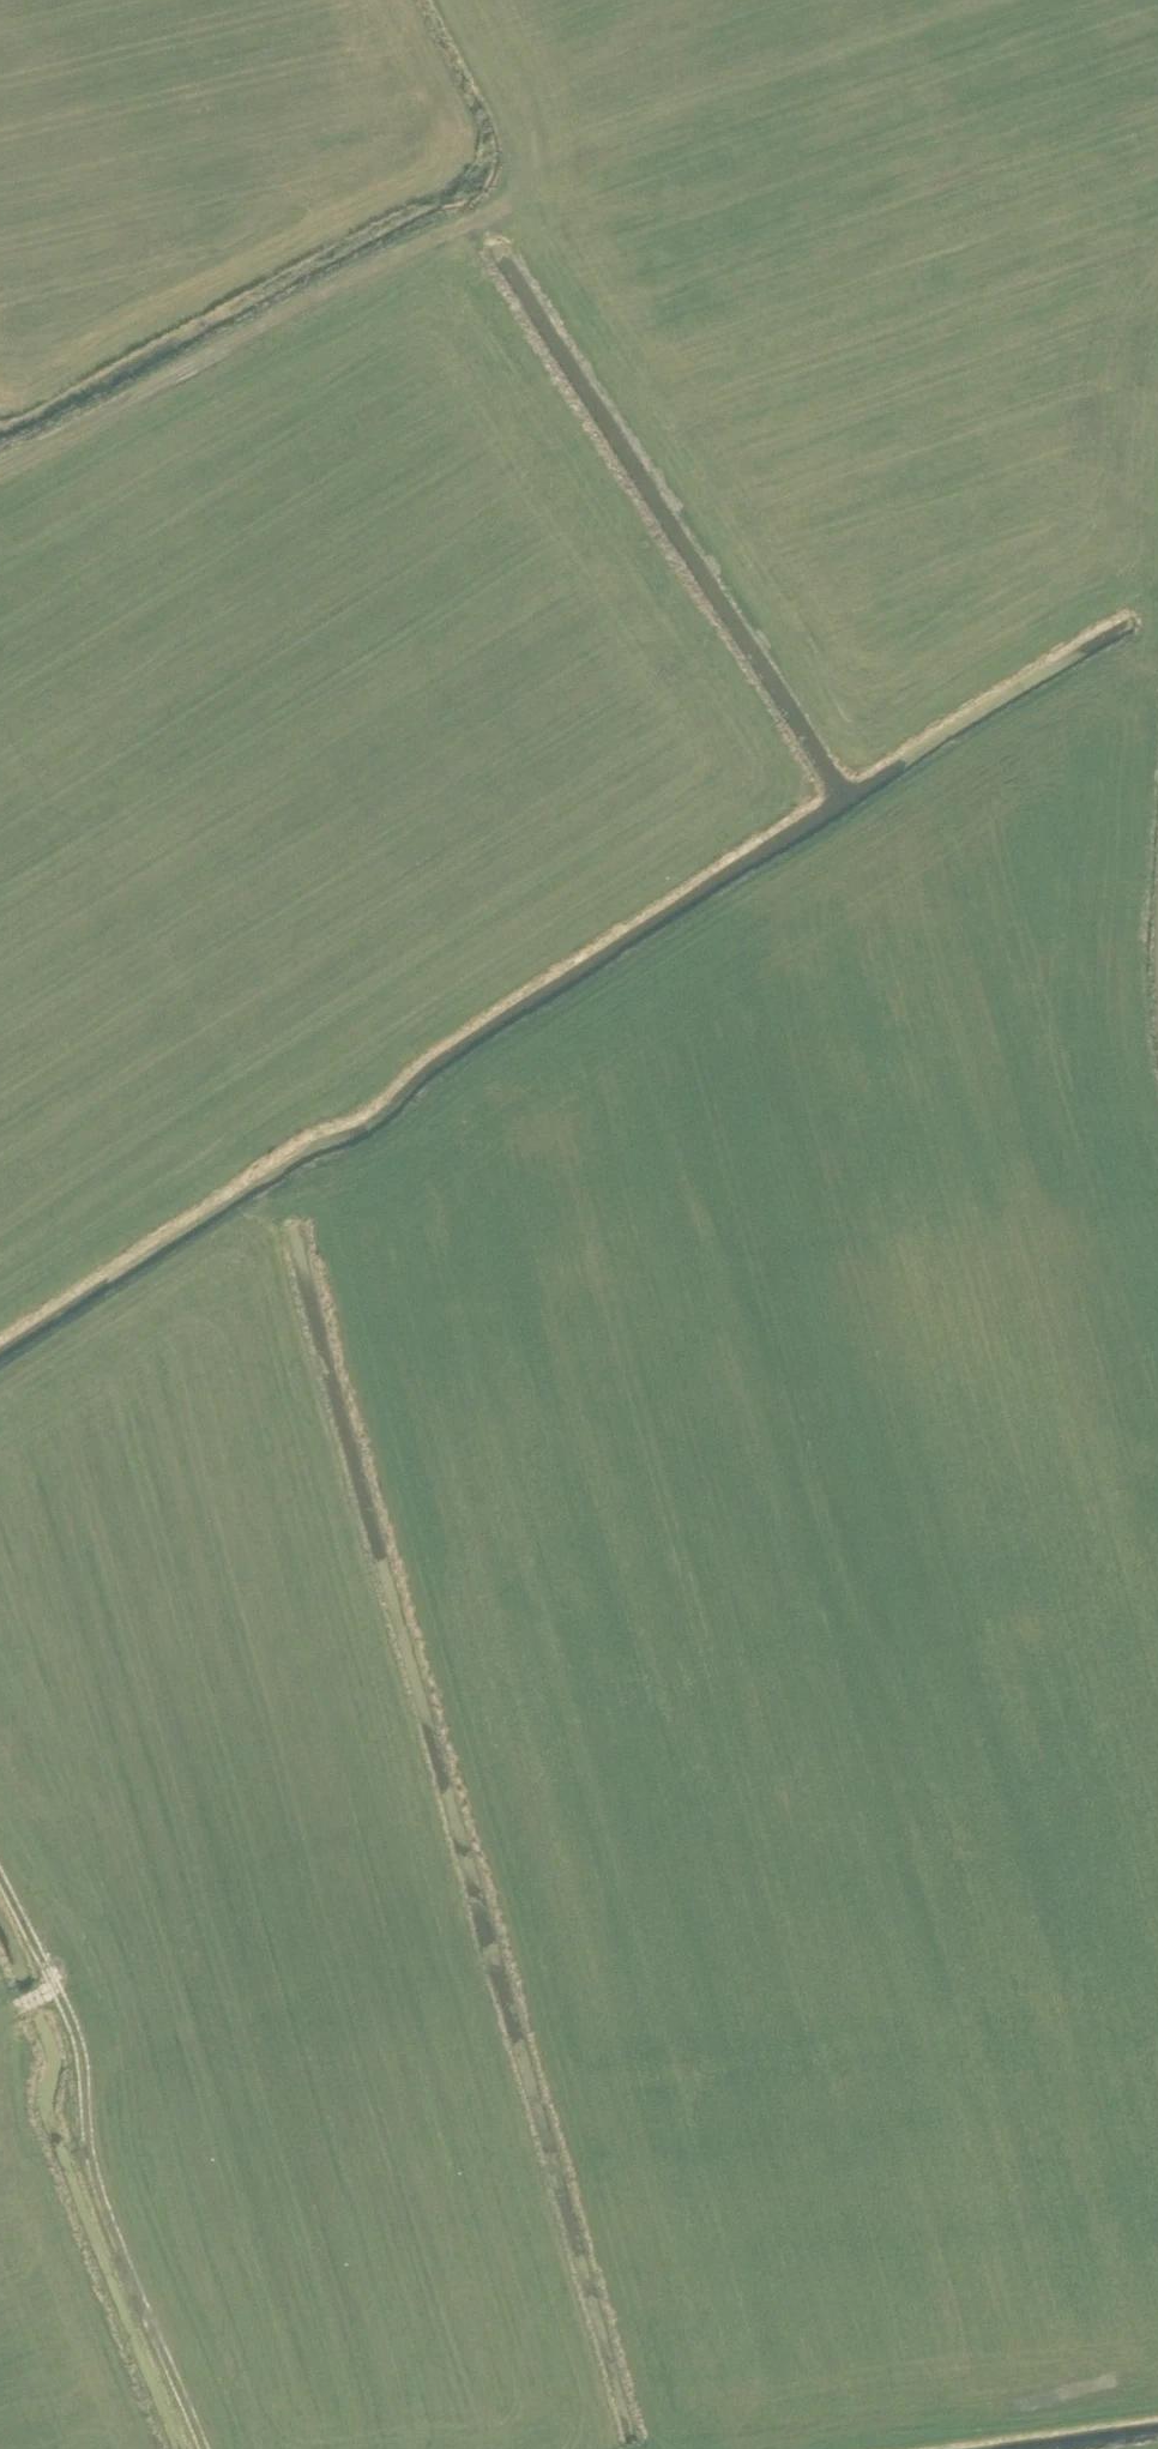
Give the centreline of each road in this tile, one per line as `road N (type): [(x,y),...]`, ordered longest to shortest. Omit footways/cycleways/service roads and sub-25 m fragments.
road 1 (track): [(0,476),(343,289),(496,220),(525,194),(525,148),(455,0)]

